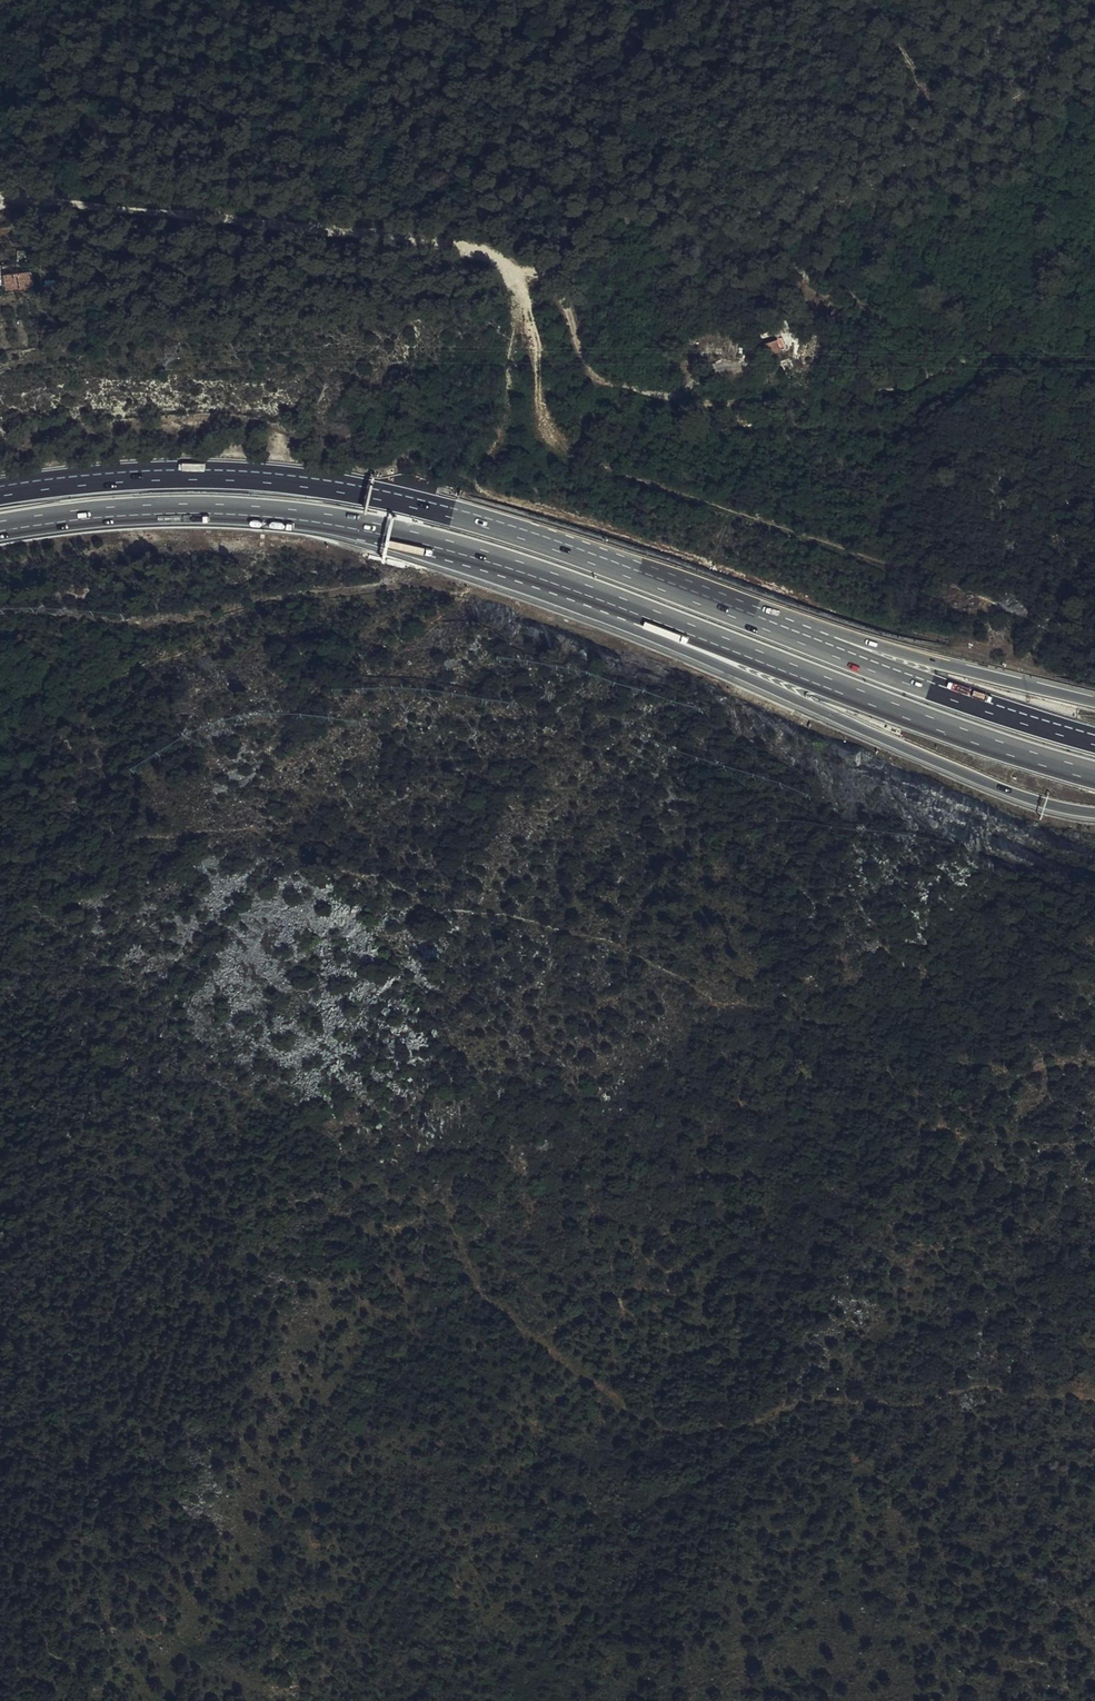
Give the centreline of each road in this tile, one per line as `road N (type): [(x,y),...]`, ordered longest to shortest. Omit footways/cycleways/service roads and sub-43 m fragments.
road 1 (motorway): [(684,592),(516,531),(333,486),(140,477),(0,492)]
road 2 (motorway): [(0,527),(144,510),(266,511),(426,539),(571,584)]
road 3 (motorway): [(571,584),(642,628),(974,780),(1094,815)]
road 4 (motorway): [(571,584),(990,744),(1094,775)]
road 5 (motorway): [(1094,739),(907,680),(684,592)]
road 6 (motorway): [(1094,701),(684,592)]

